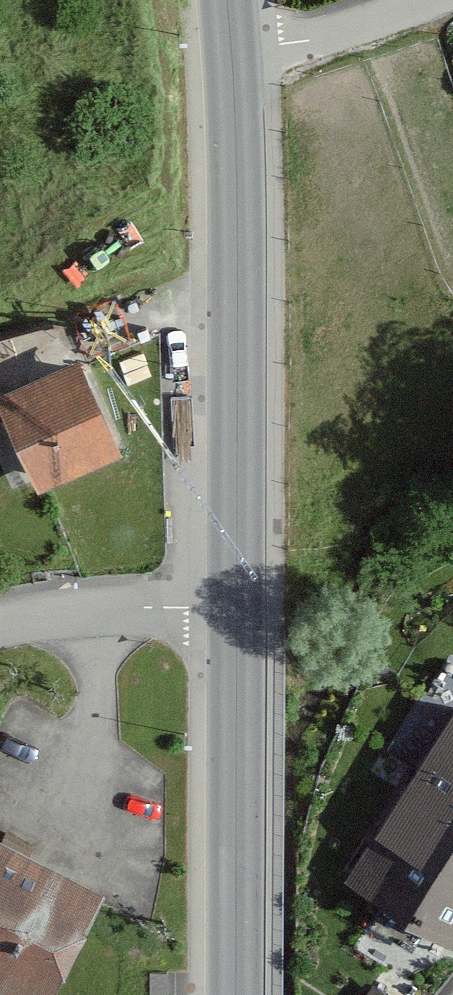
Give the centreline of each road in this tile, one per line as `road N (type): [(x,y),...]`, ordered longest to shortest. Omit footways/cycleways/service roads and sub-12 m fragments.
road 1 (tertiary): [(238,71),(240,608)]
road 2 (tertiary): [(240,608),(237,994)]
road 3 (residential): [(240,608),(119,607),(0,628)]
road 4 (residential): [(238,71),(441,0)]

